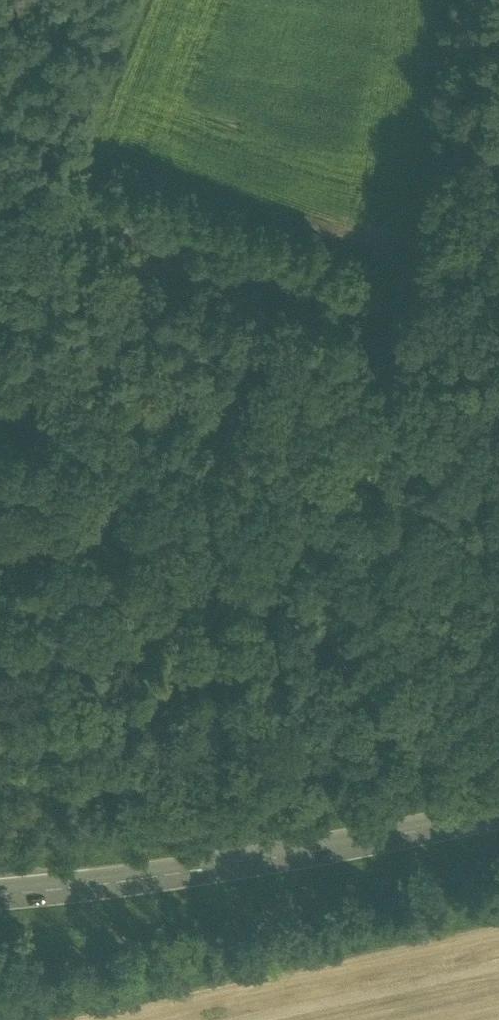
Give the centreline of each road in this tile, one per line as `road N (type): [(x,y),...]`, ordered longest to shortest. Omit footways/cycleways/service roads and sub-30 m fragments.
road 1 (unclassified): [(498,384),(0,192)]
road 2 (secondary): [(0,894),(279,858),(498,814)]

